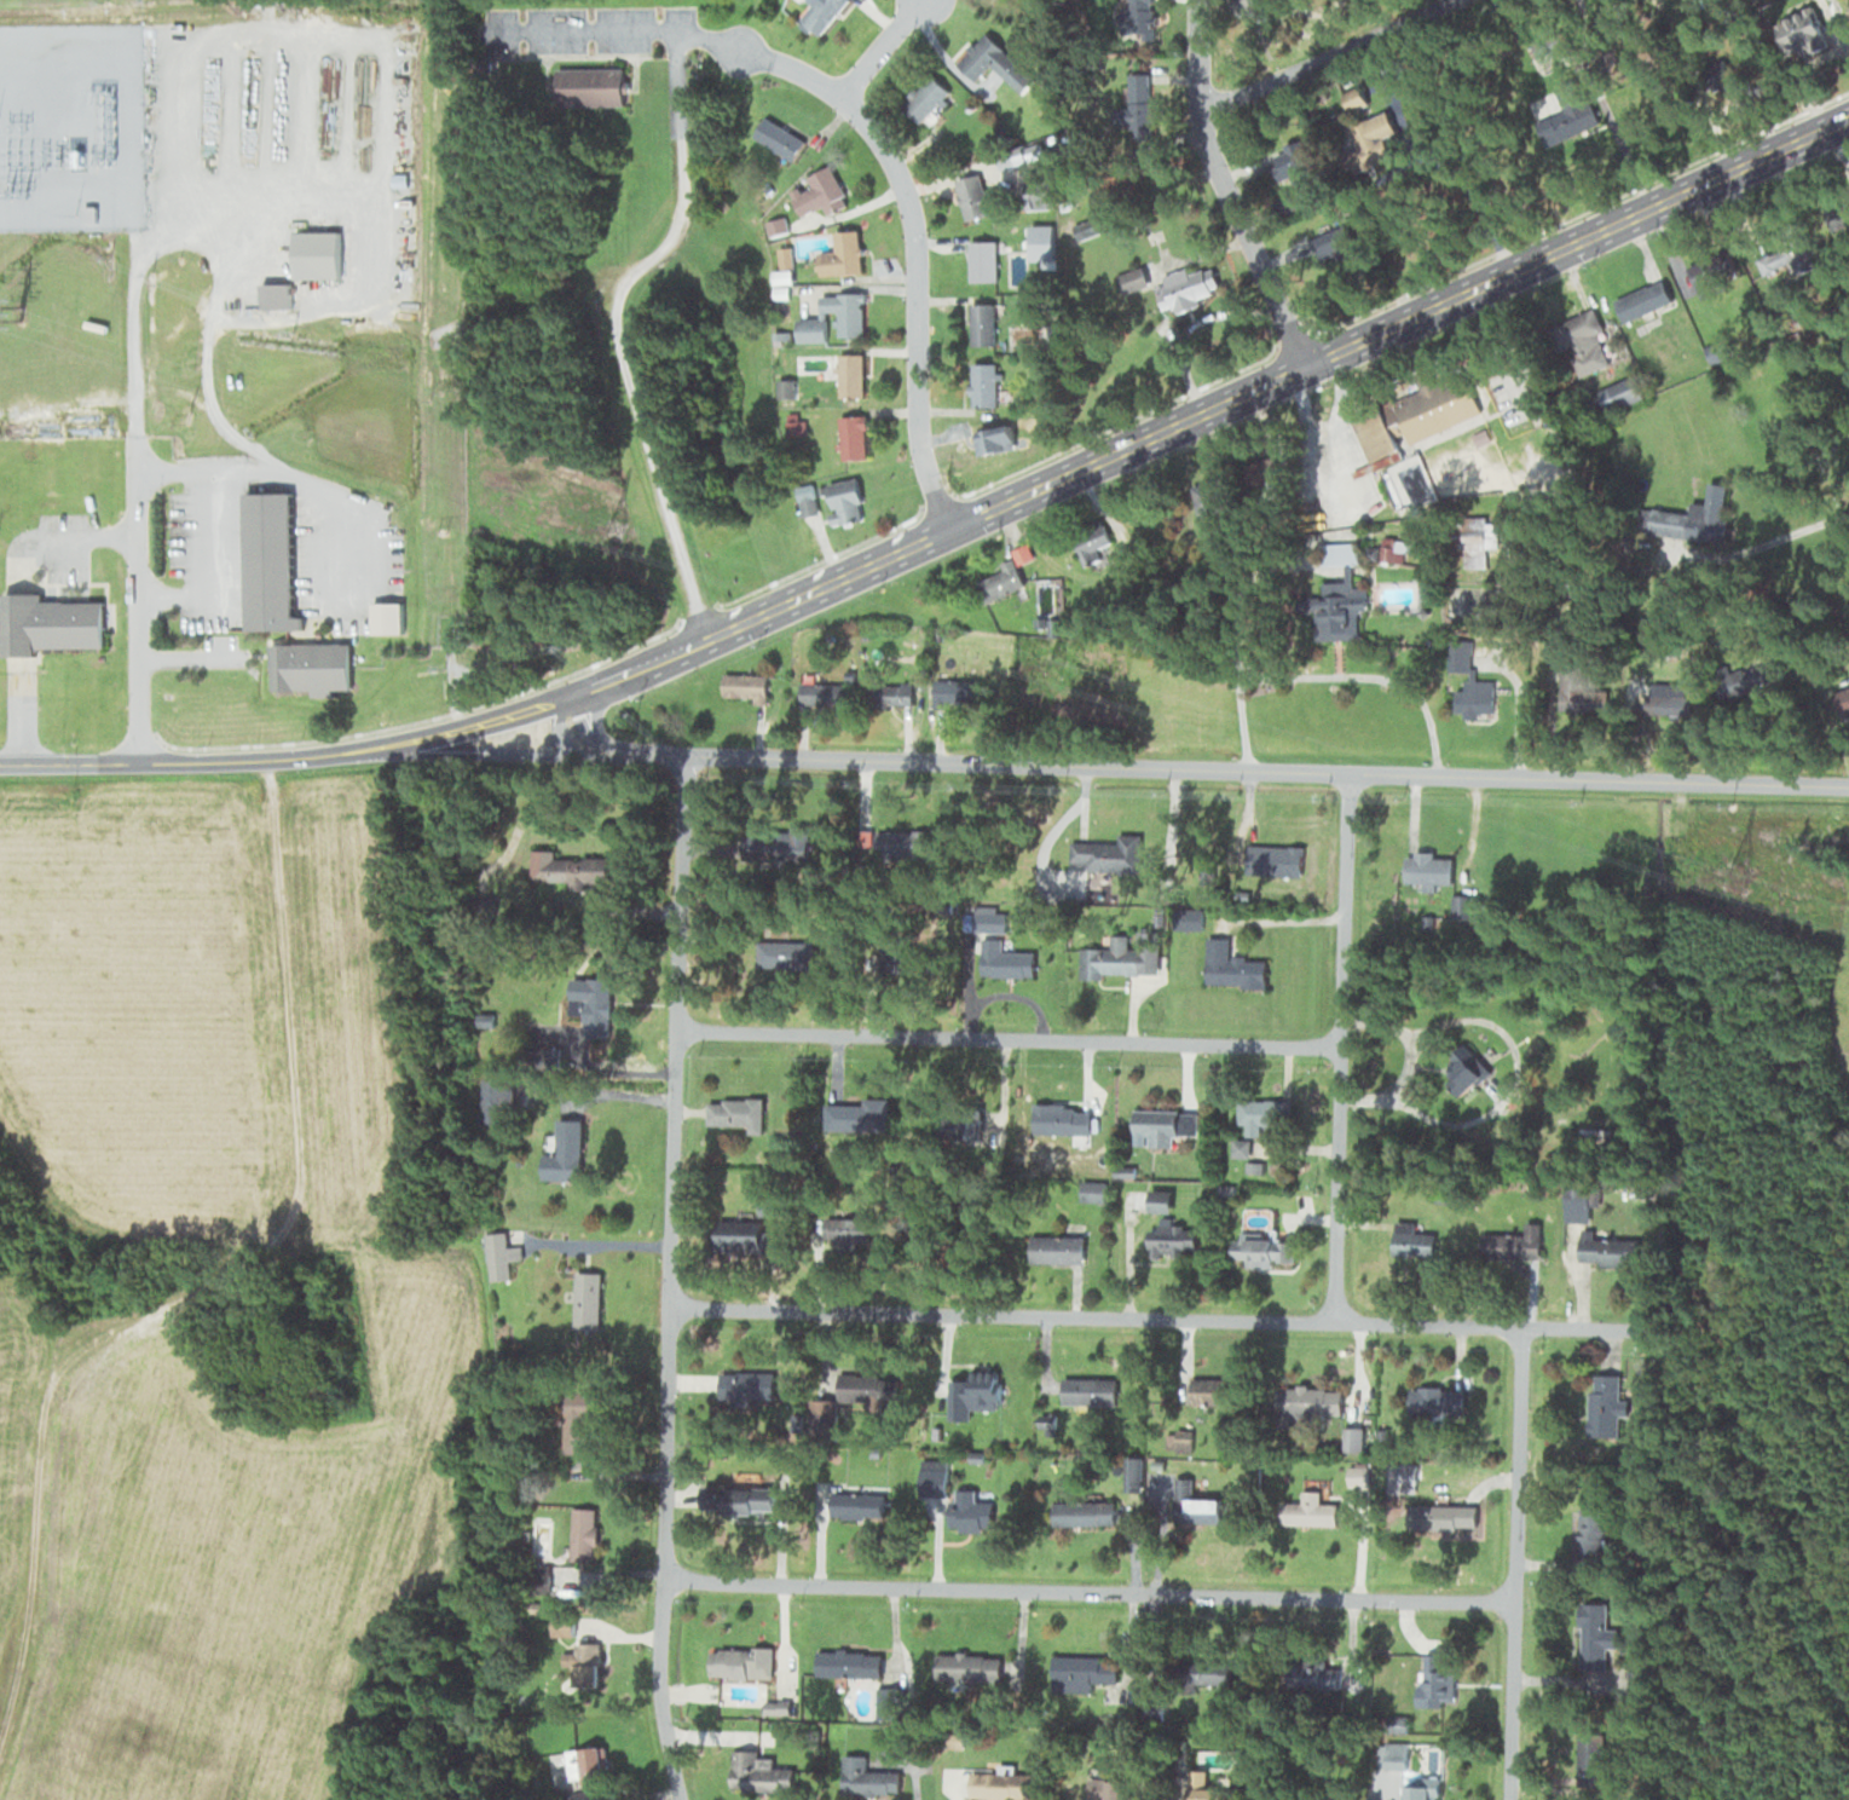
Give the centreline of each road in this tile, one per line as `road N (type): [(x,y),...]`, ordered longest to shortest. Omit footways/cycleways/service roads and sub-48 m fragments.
road 1 (tertiary): [(1848,787),(607,751),(577,735),(570,694)]
road 2 (secondary): [(707,640),(1848,125)]
road 3 (residential): [(678,1799),(660,1730),(681,755)]
road 4 (residential): [(1659,1328),(668,1306)]
road 5 (residential): [(1512,1602),(664,1582)]
road 6 (residential): [(947,526),(919,458),(913,238),(890,163),(837,92),(689,31),(497,30)]
road 7 (residential): [(1337,1045),(674,1033)]
road 8 (secondary): [(0,769),(261,763),(426,743),(570,694)]
road 9 (residential): [(1337,1325),(1337,1045),(1351,772)]
road 10 (residential): [(1518,1328),(1509,1799)]
road 11 (residential): [(1311,369),(1210,171),(1201,0)]
road 12 (residential): [(1202,112),(1466,0)]
road 13 (secondary): [(570,694),(707,640)]
road 14 (residential): [(837,92),(914,0)]

